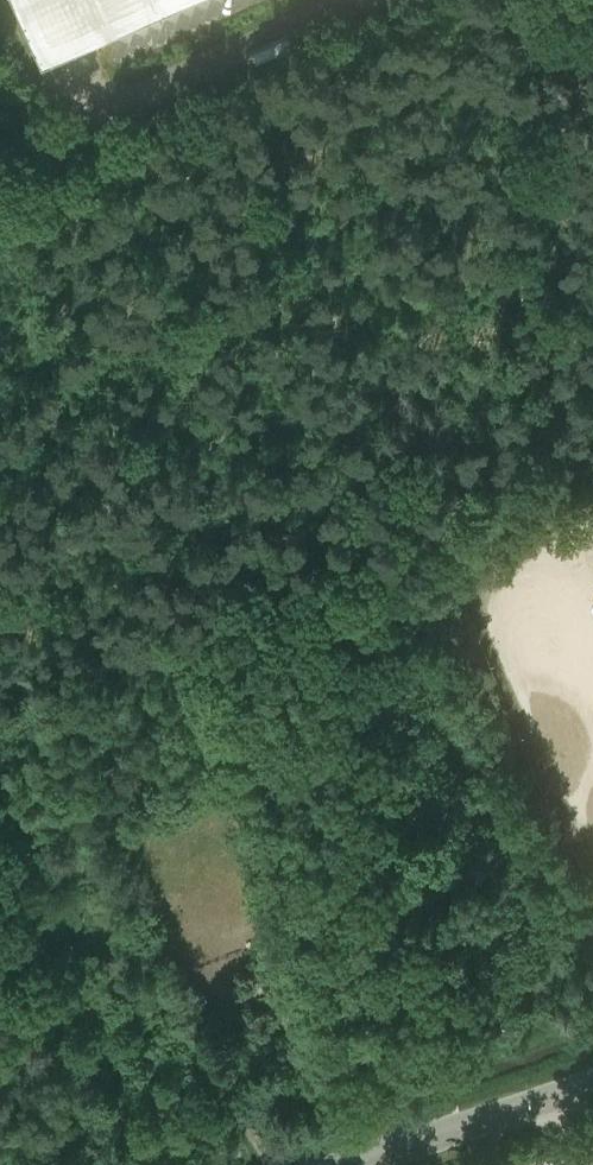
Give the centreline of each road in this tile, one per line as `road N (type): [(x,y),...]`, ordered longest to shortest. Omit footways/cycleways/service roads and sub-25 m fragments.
road 1 (unclassified): [(79,123),(353,0)]
road 2 (unclassified): [(354,1164),(592,1084)]

